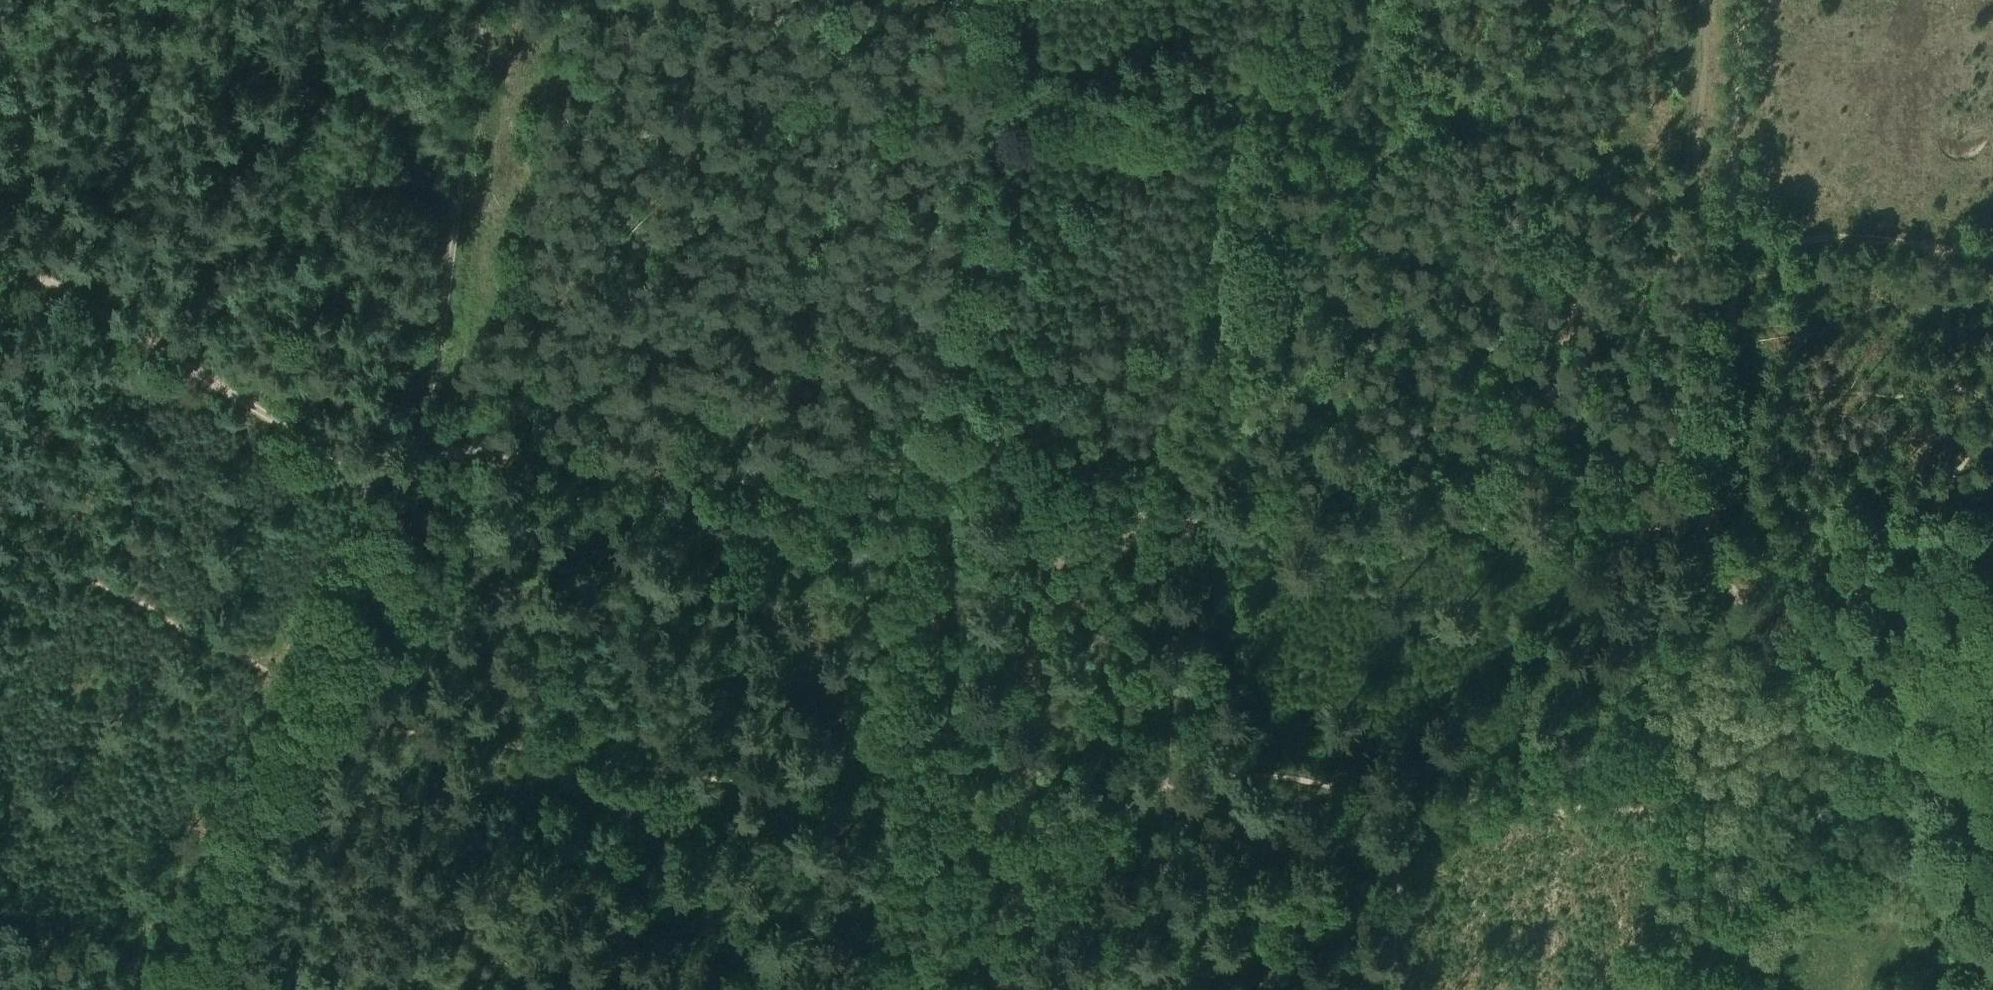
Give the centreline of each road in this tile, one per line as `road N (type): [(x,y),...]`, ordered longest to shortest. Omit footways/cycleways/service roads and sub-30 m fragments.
road 1 (track): [(427,459),(464,454),(920,503),(1187,522),(1720,521)]
road 2 (track): [(1320,0),(1205,413),(1187,522),(1156,989)]
road 3 (track): [(920,989),(944,504),(1001,120),(1007,0)]
road 4 (track): [(1992,432),(1946,509),(1849,579),(1822,620),(1803,695),(1754,766),(1660,806),(1399,794)]
road 5 (track): [(205,989),(415,522),(427,459)]
road 6 (track): [(1740,240),(1642,276),(1405,443),(1263,518)]
road 7 (track): [(0,249),(354,466),(393,469),(427,459)]
road 8 (track): [(1697,989),(1720,521)]
road 9 (track): [(485,0),(427,459)]
road 10 (track): [(1718,556),(1745,620),(1803,695),(1992,779)]
road 11 (track): [(1720,505),(1992,507)]
road 12 (track): [(1399,794),(1423,526)]
road 13 (track): [(1992,396),(1813,389),(1727,365)]
road 14 (track): [(1740,240),(1992,247)]
road 15 (track): [(1740,240),(1749,0)]
road 16 (track): [(1720,521),(1727,365)]
road 17 (track): [(1727,365),(1740,240)]

